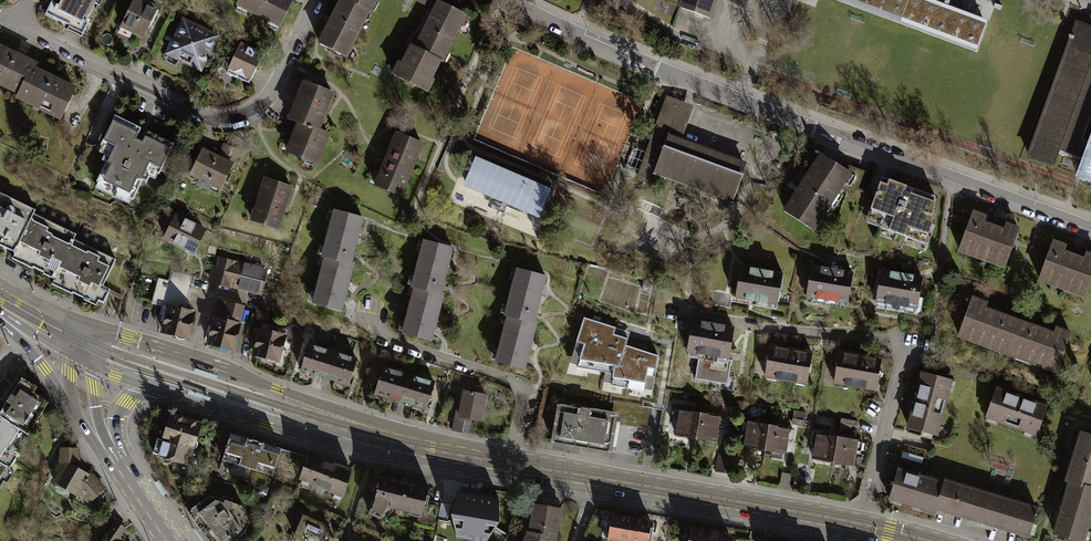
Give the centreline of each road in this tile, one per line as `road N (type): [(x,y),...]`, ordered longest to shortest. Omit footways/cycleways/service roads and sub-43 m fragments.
road 1 (residential): [(1090,228),(694,82),(504,0)]
road 2 (residential): [(858,523),(904,351),(884,339),(669,310)]
road 3 (residential): [(16,24),(227,122),(264,100),(316,0)]
road 4 (tertiary): [(595,478),(318,422)]
road 5 (tertiary): [(858,523),(595,478)]
road 6 (tertiary): [(318,422),(277,390),(91,329)]
road 7 (tertiary): [(146,387),(277,428),(318,422)]

